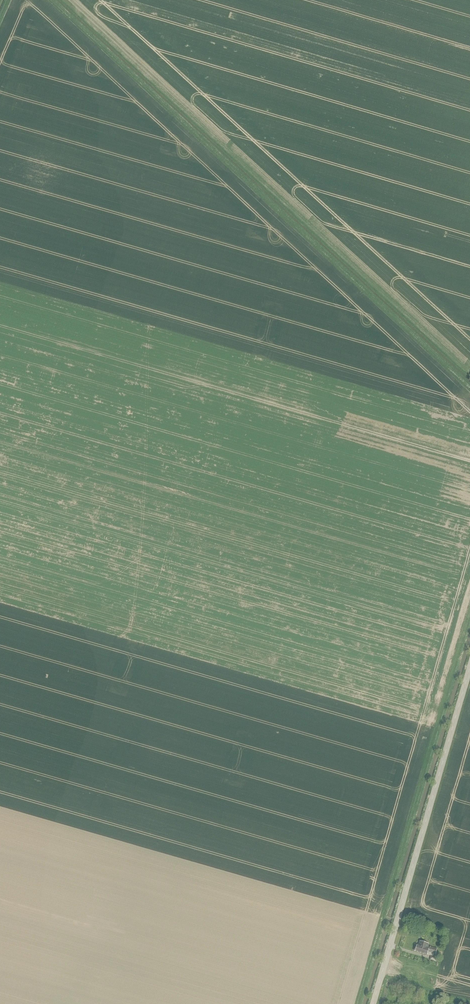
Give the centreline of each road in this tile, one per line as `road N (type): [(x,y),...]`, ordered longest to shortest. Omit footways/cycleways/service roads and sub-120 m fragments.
road 1 (tertiary): [(373,1003),(469,669)]

